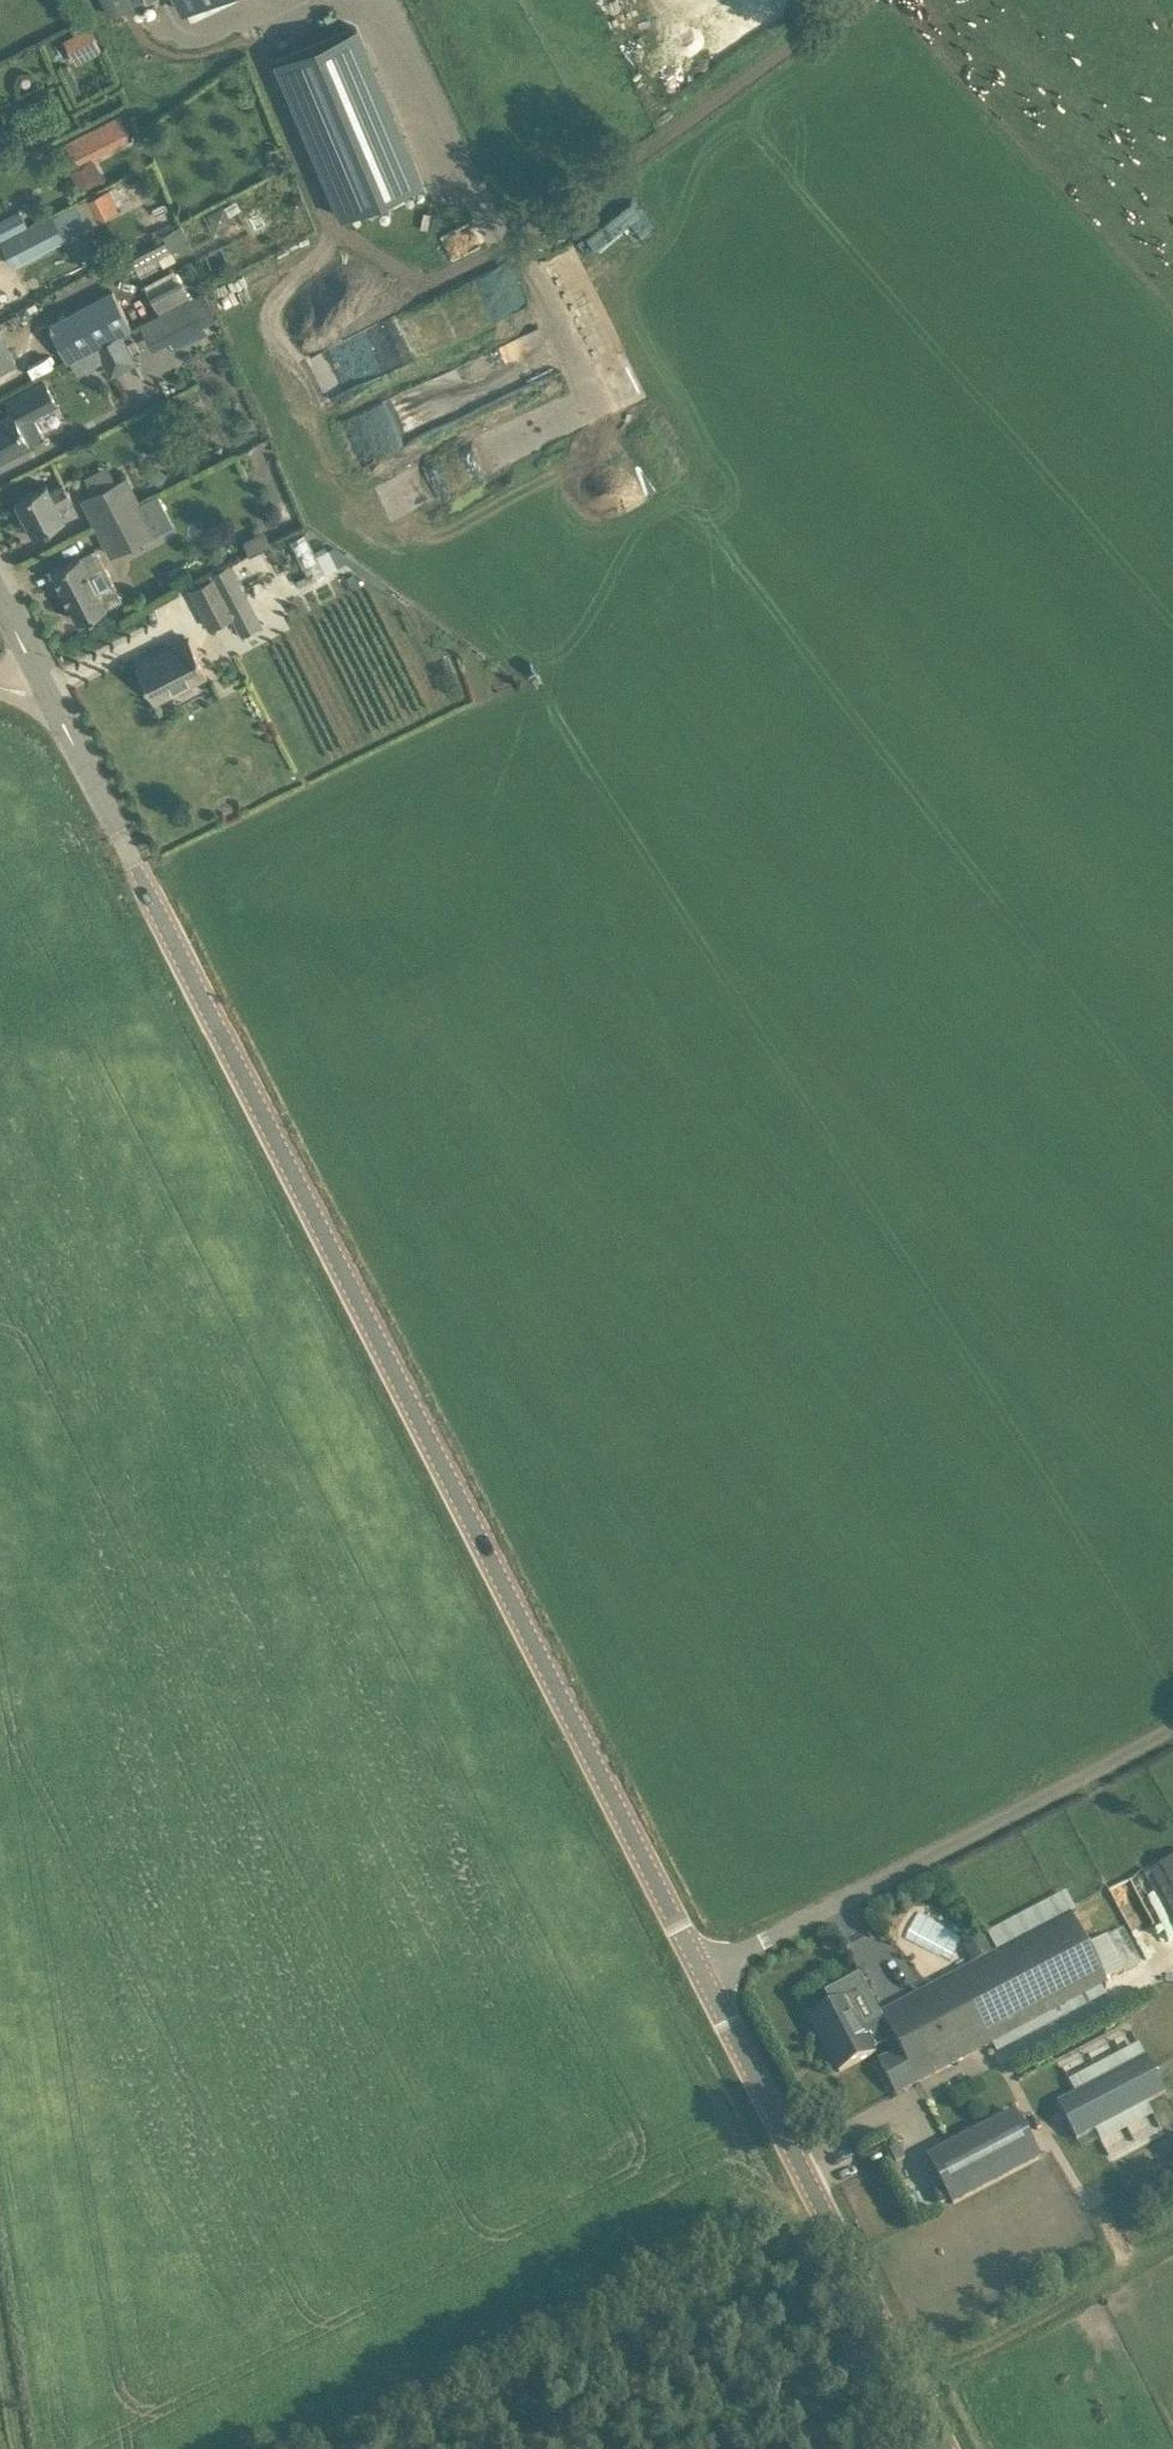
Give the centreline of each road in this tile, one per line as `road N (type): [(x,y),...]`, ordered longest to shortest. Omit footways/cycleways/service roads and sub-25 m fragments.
road 1 (tertiary): [(700,1972),(39,673)]
road 2 (track): [(300,2448),(812,2184)]
road 3 (tertiary): [(947,2448),(700,1972)]
road 4 (unclassified): [(700,1972),(1172,1727)]
road 5 (track): [(20,2448),(0,2326)]

